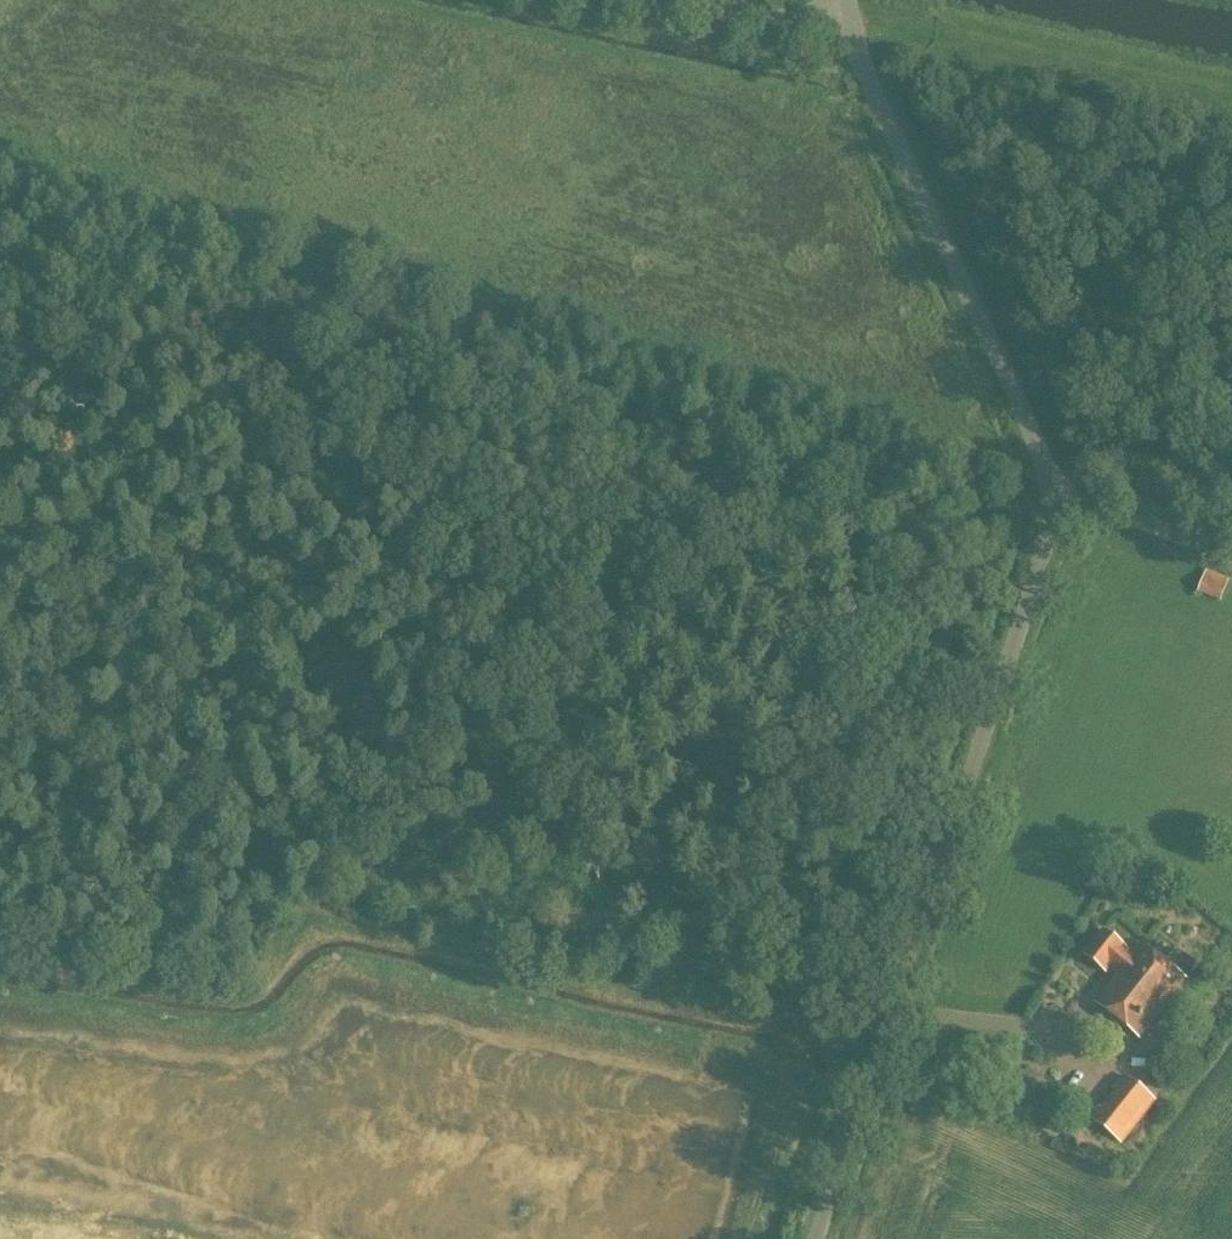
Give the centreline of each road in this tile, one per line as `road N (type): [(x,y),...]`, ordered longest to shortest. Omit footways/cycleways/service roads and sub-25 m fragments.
road 1 (unclassified): [(814,1238),(1050,524),(1052,491)]
road 2 (unclassified): [(1052,491),(846,5)]
road 3 (unclassified): [(1231,559),(1052,491)]
road 4 (unclassified): [(846,5),(776,16),(668,0)]

